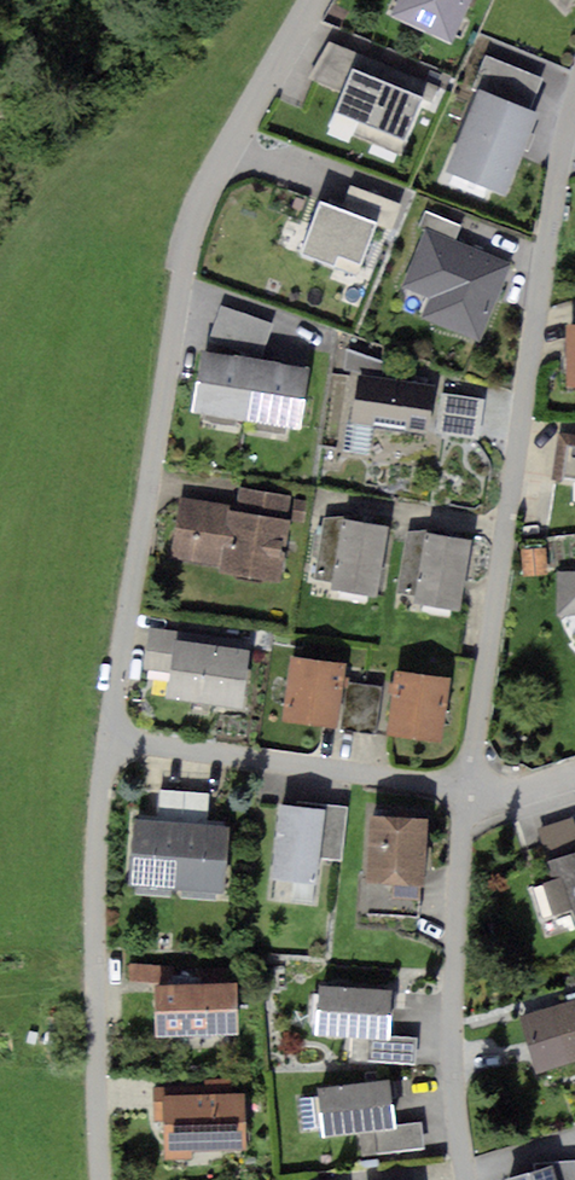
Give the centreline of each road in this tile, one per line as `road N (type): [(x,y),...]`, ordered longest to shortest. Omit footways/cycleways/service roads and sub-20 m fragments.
road 1 (residential): [(319,0),(229,148),(188,240),(117,740)]
road 2 (residential): [(464,790),(526,369),(574,121)]
road 3 (residential): [(109,1179),(96,1000),(117,740)]
road 4 (residential): [(468,1179),(452,1050),(464,790)]
road 5 (residential): [(117,740),(464,790)]

